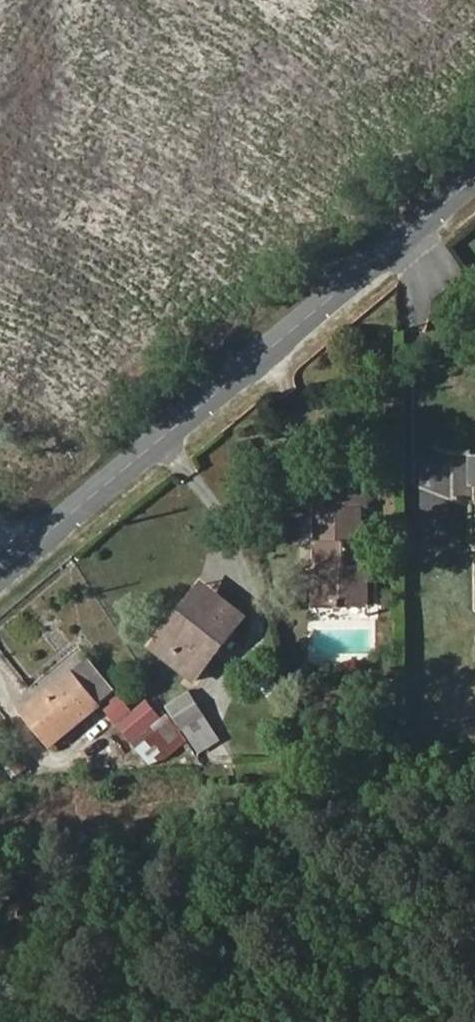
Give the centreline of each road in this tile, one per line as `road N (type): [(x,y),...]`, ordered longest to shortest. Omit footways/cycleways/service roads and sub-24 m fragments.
road 1 (secondary): [(474,180),(0,573)]

